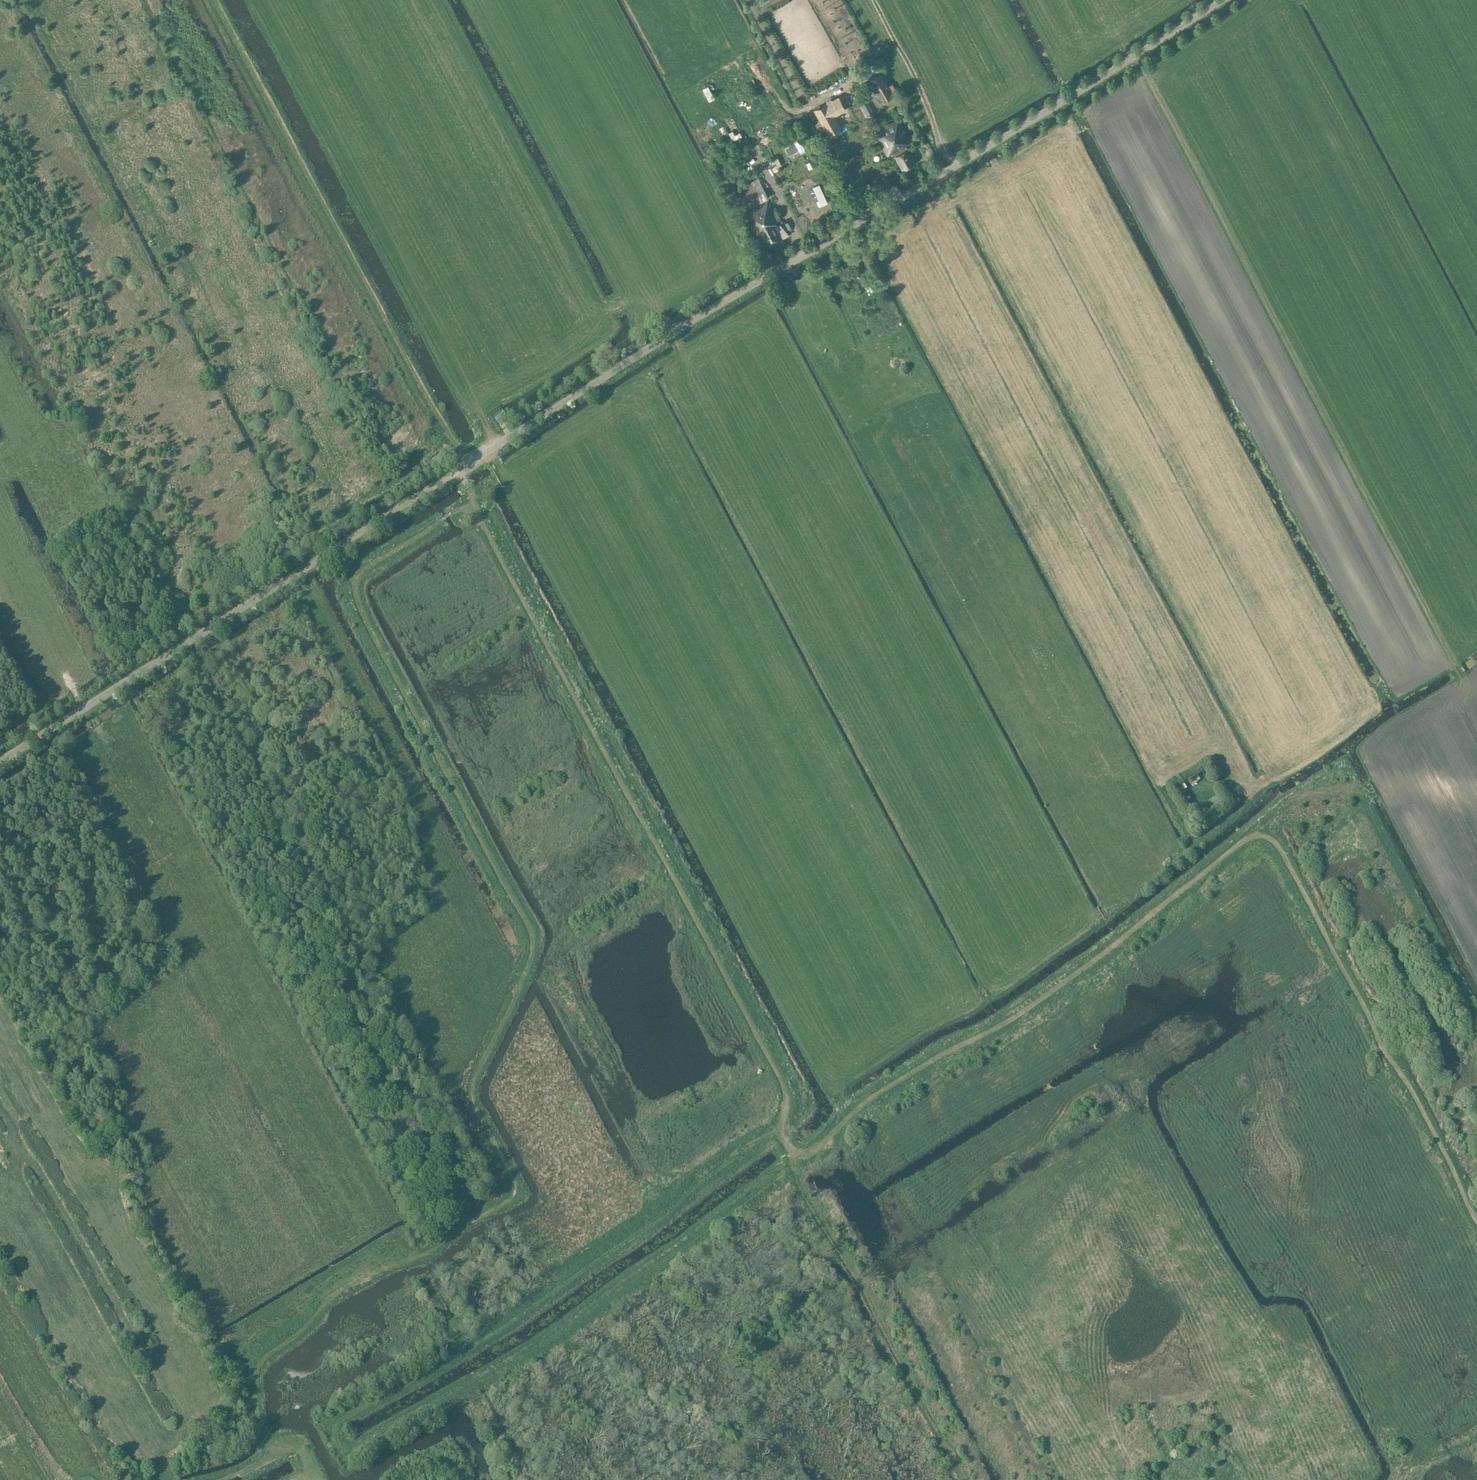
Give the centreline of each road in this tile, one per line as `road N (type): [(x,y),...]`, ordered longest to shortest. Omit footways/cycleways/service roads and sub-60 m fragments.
road 1 (unclassified): [(0,767),(526,430),(1225,0)]

